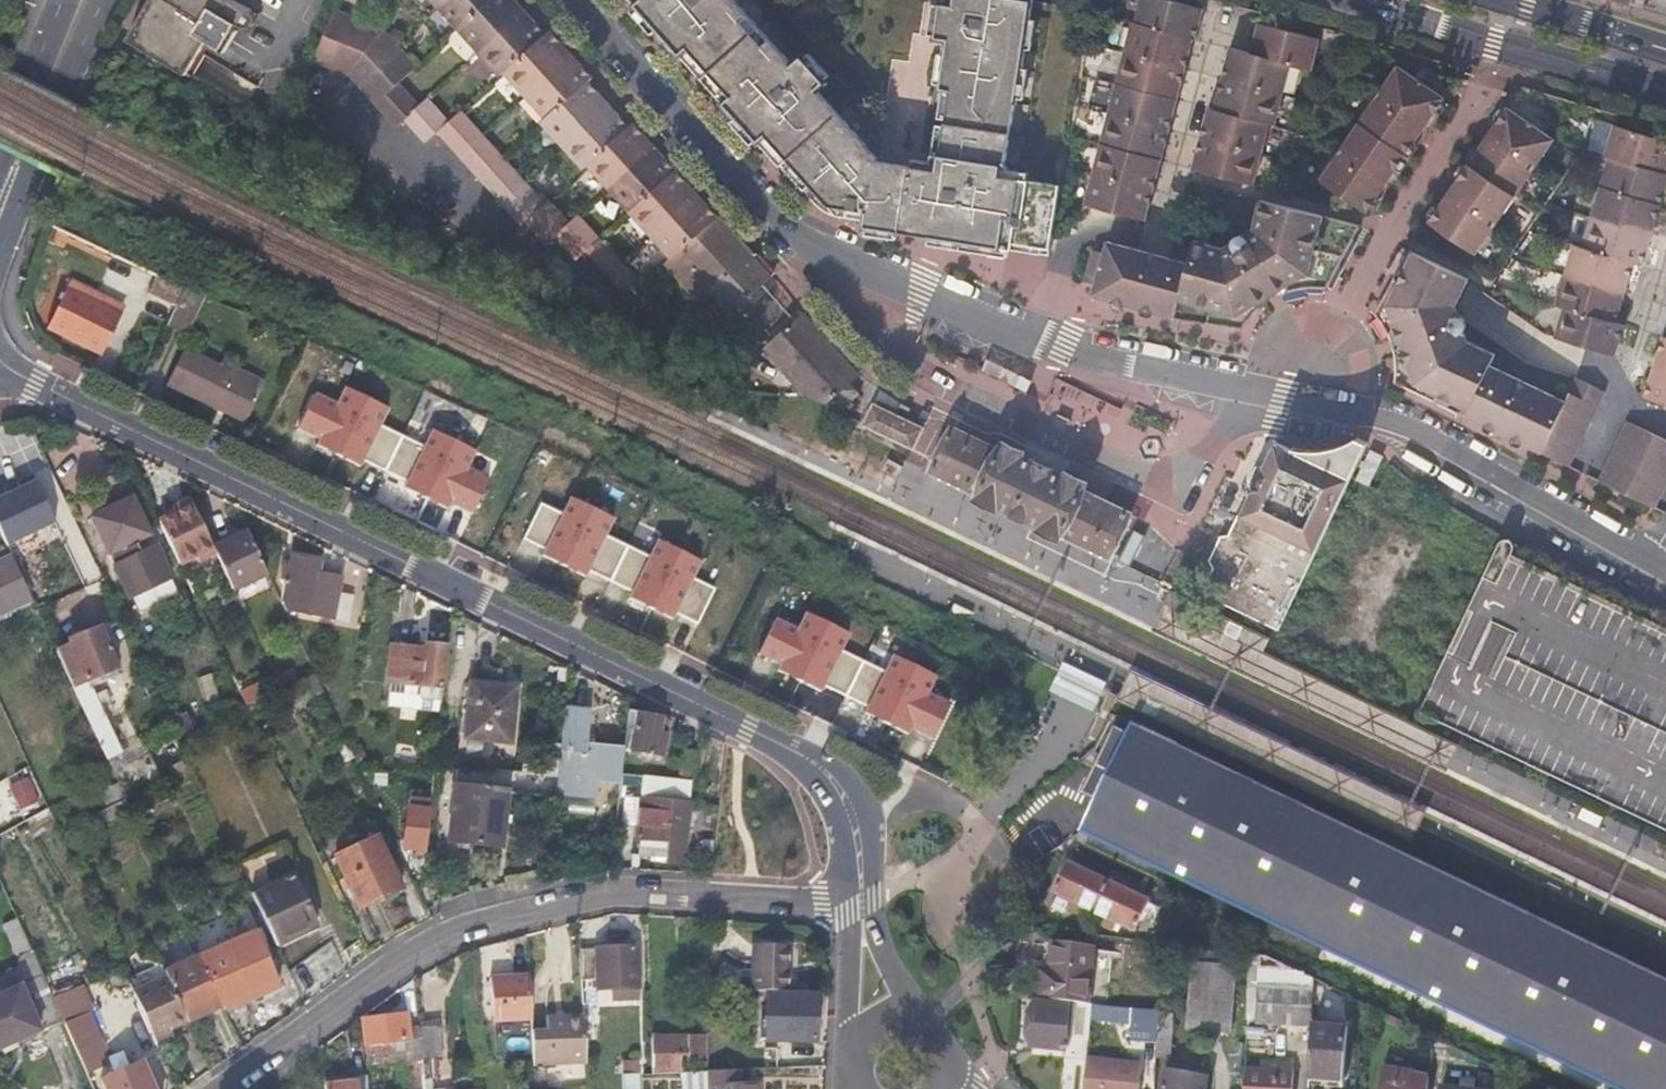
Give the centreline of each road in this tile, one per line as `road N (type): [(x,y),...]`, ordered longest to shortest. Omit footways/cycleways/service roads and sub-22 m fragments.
road 1 (residential): [(0,372),(810,761),(851,814),(861,892)]
road 2 (residential): [(861,892),(821,898),(615,893),(442,934),(375,970),(225,1088)]
road 3 (residential): [(1037,337),(1231,390),(1373,415),(1654,560)]
road 4 (residential): [(579,0),(816,248),(1037,337)]
road 5 (residential): [(1037,337),(1080,240),(1105,229),(1161,239),(1226,18)]
road 6 (primary): [(1364,0),(1665,91)]
road 7 (secondary): [(21,208),(105,0)]
road 8 (residential): [(1665,259),(1622,406),(1665,427)]
road 9 (secondary): [(62,0),(0,155)]
road 10 (primary): [(1665,50),(1507,0)]
road 11 (residential): [(864,920),(847,969),(853,1044)]

